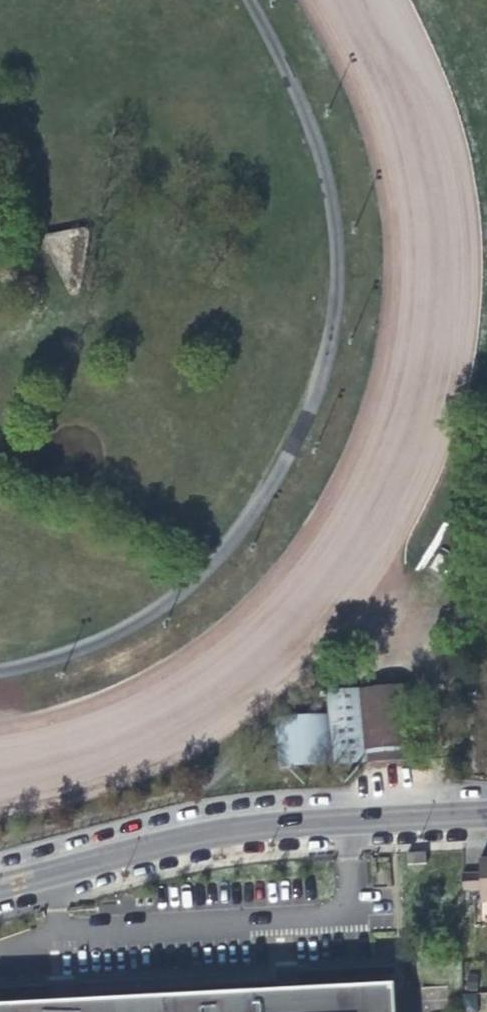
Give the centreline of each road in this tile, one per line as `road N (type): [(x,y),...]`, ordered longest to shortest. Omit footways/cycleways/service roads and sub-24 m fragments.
road 1 (tertiary): [(0,882),(232,827),(346,812),(486,808)]

